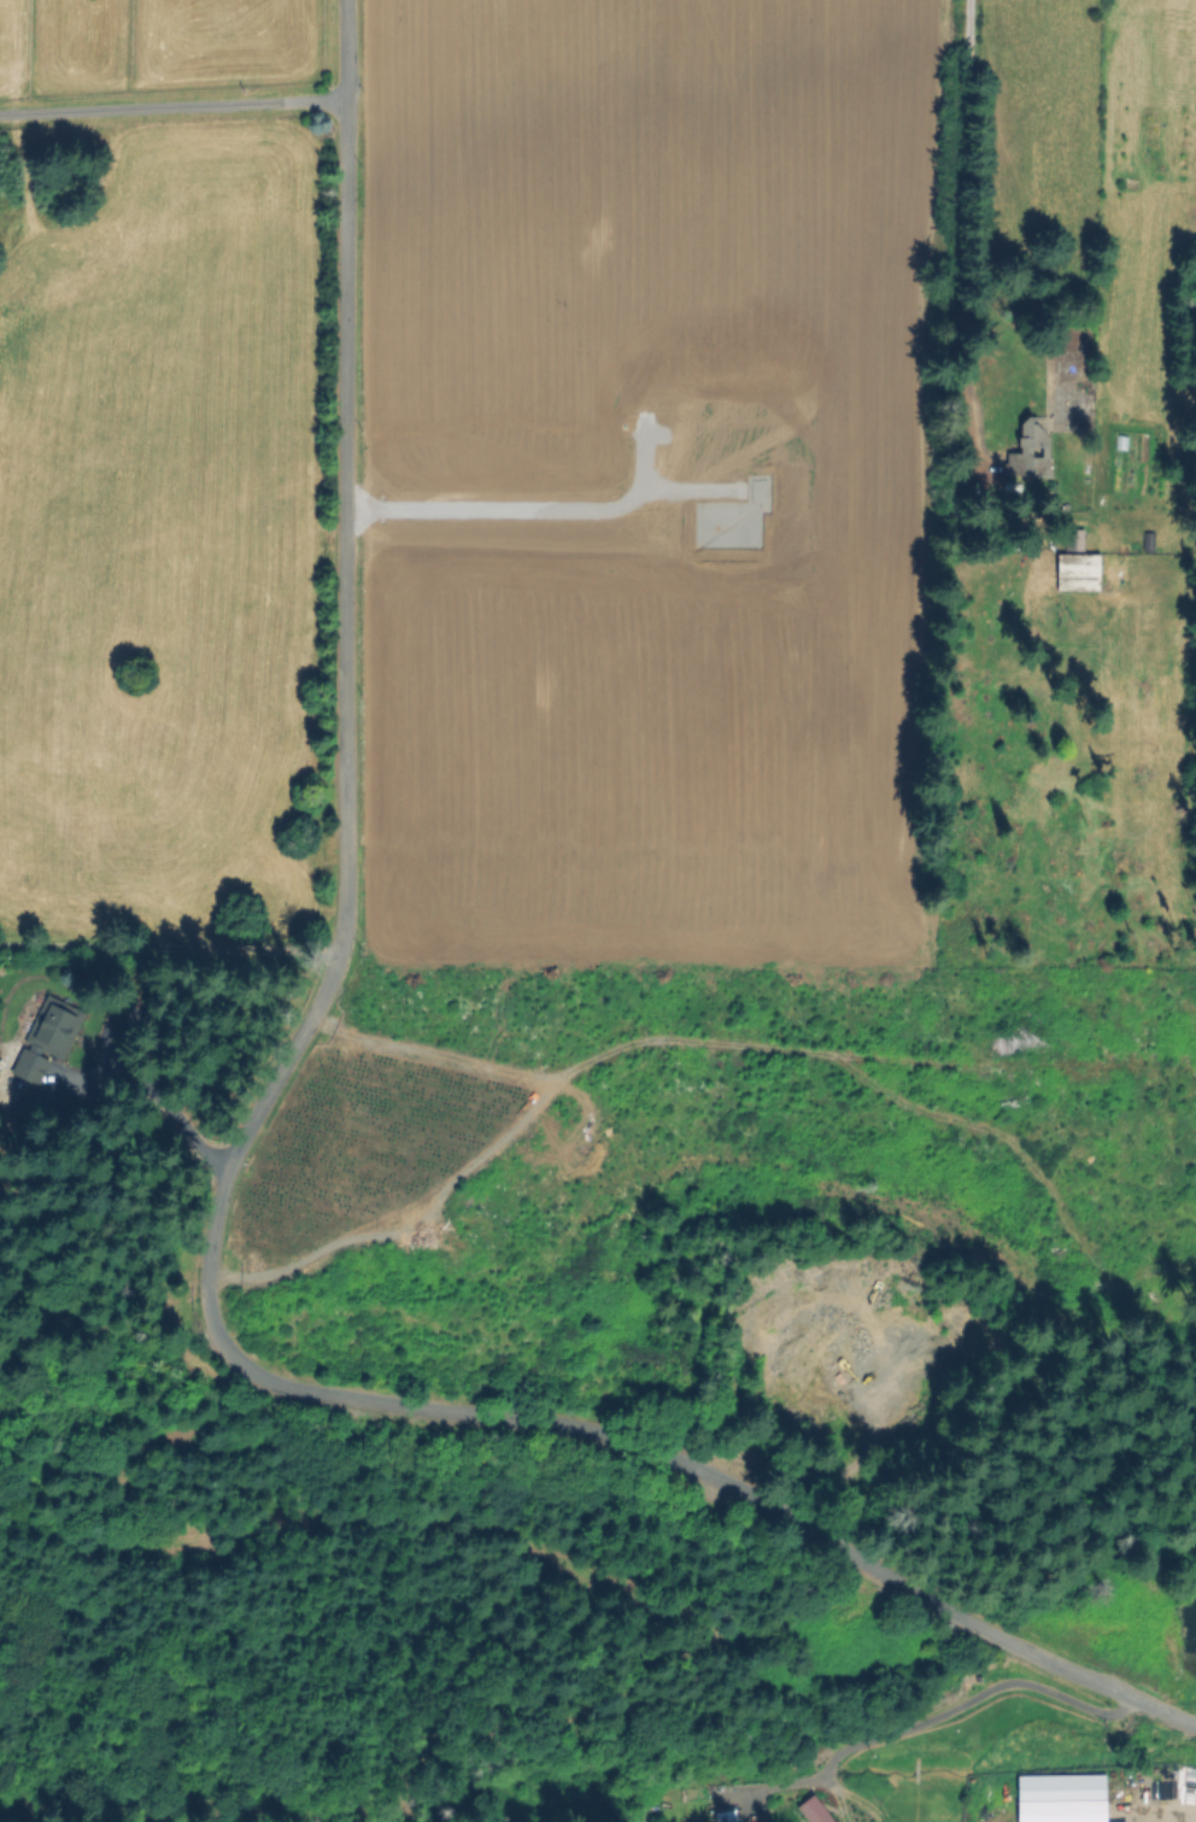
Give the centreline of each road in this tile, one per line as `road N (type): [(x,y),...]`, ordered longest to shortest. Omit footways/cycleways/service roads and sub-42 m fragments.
road 1 (residential): [(346,0),(342,884),(327,971),(235,1137),(206,1223),(207,1317),(228,1355),(260,1376),(600,1434),(710,1476),(1030,1653),(1195,1723)]

